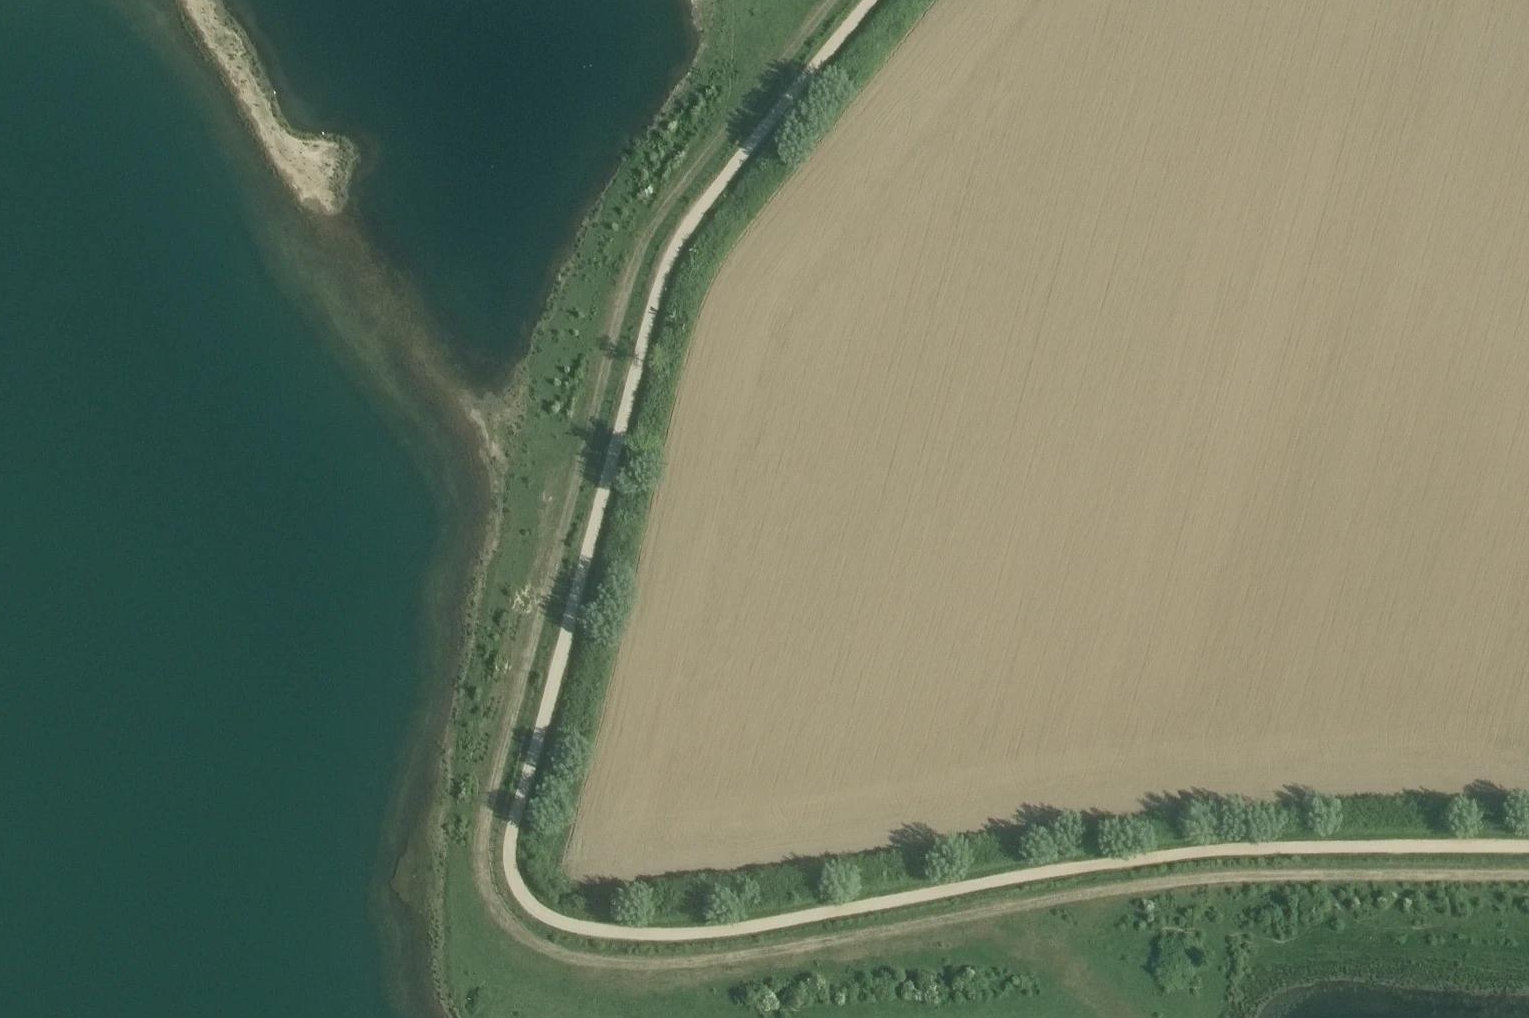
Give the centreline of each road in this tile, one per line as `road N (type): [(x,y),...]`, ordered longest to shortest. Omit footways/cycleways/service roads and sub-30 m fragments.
road 1 (track): [(825,0),(669,204),(620,304),(487,831),(493,897),(508,917),(522,934),(572,957),(657,966),(1175,881),(1528,876)]

